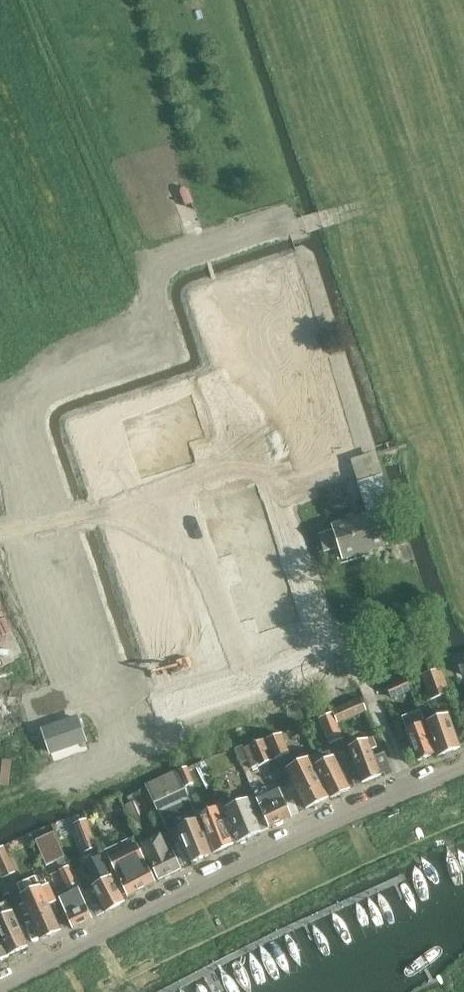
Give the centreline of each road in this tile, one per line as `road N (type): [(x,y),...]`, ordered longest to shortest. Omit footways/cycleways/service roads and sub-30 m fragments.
road 1 (residential): [(0,990),(282,848),(463,769)]
road 2 (track): [(162,275),(357,210),(463,147)]
road 3 (track): [(162,275),(120,232),(26,0)]
road 4 (track): [(0,442),(8,392),(170,322),(162,275)]
road 5 (track): [(0,535),(215,494)]

